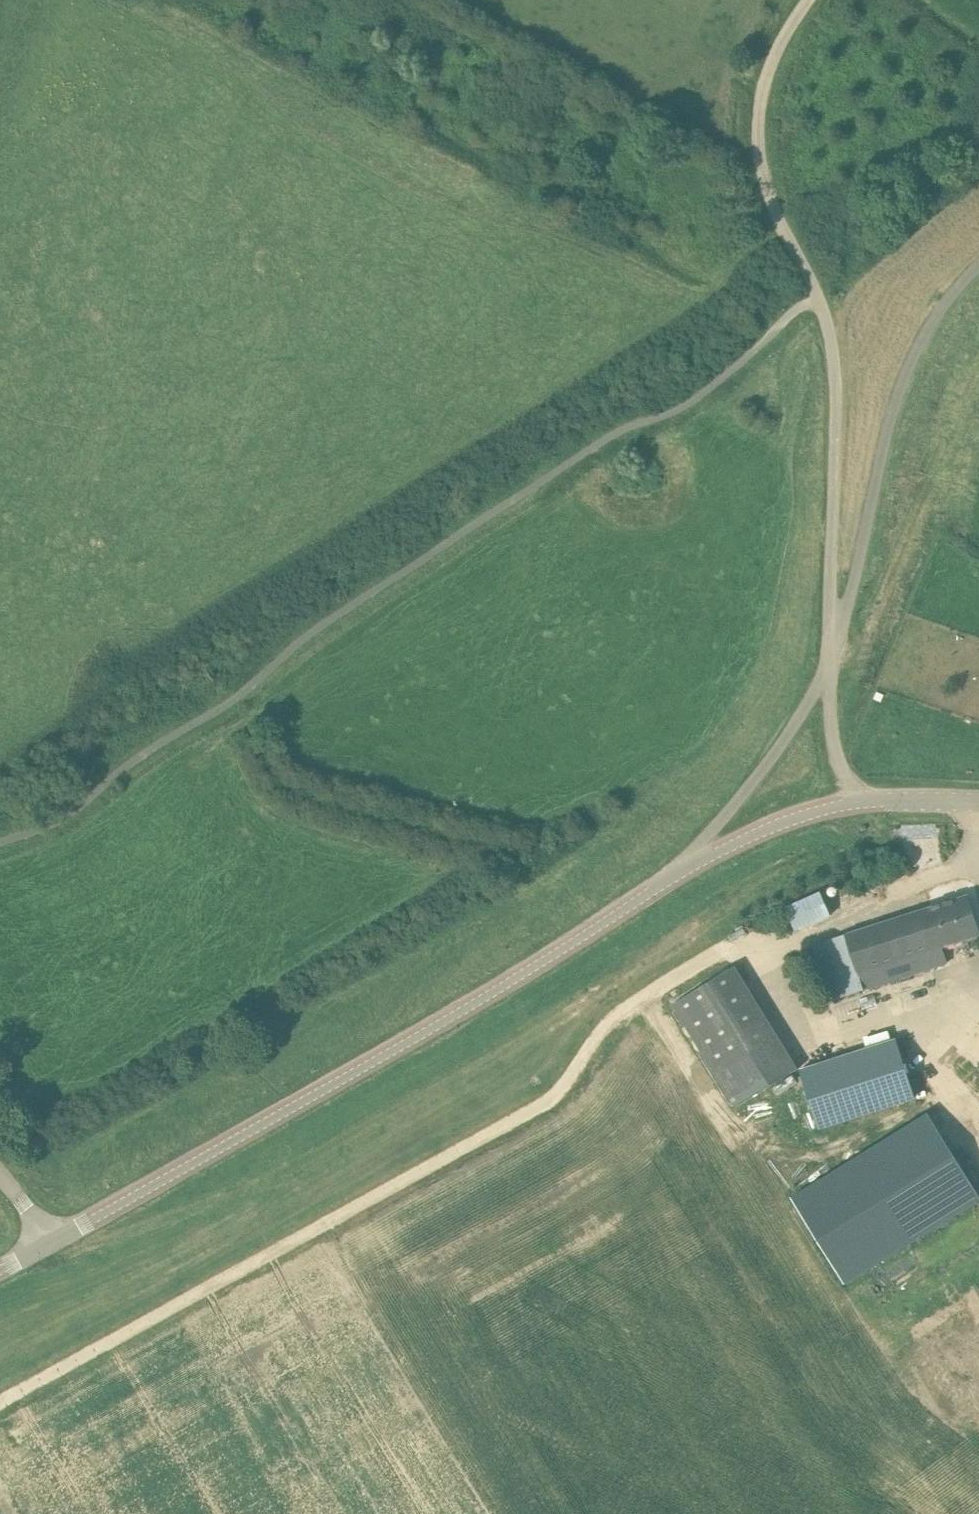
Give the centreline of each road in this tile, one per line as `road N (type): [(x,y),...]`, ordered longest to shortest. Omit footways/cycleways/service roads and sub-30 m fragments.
road 1 (tertiary): [(51,1243),(536,968),(688,866)]
road 2 (unclassified): [(834,649),(835,373),(820,302),(769,191),(761,140),(769,71),(810,0)]
road 3 (unclassified): [(834,649),(901,384),(978,264)]
road 4 (unclassified): [(688,866),(830,676)]
road 5 (track): [(64,1235),(86,1241),(127,1230),(264,1182)]
road 6 (tertiary): [(688,866),(784,821),(866,803)]
road 7 (unclassified): [(866,803),(836,749),(830,676)]

